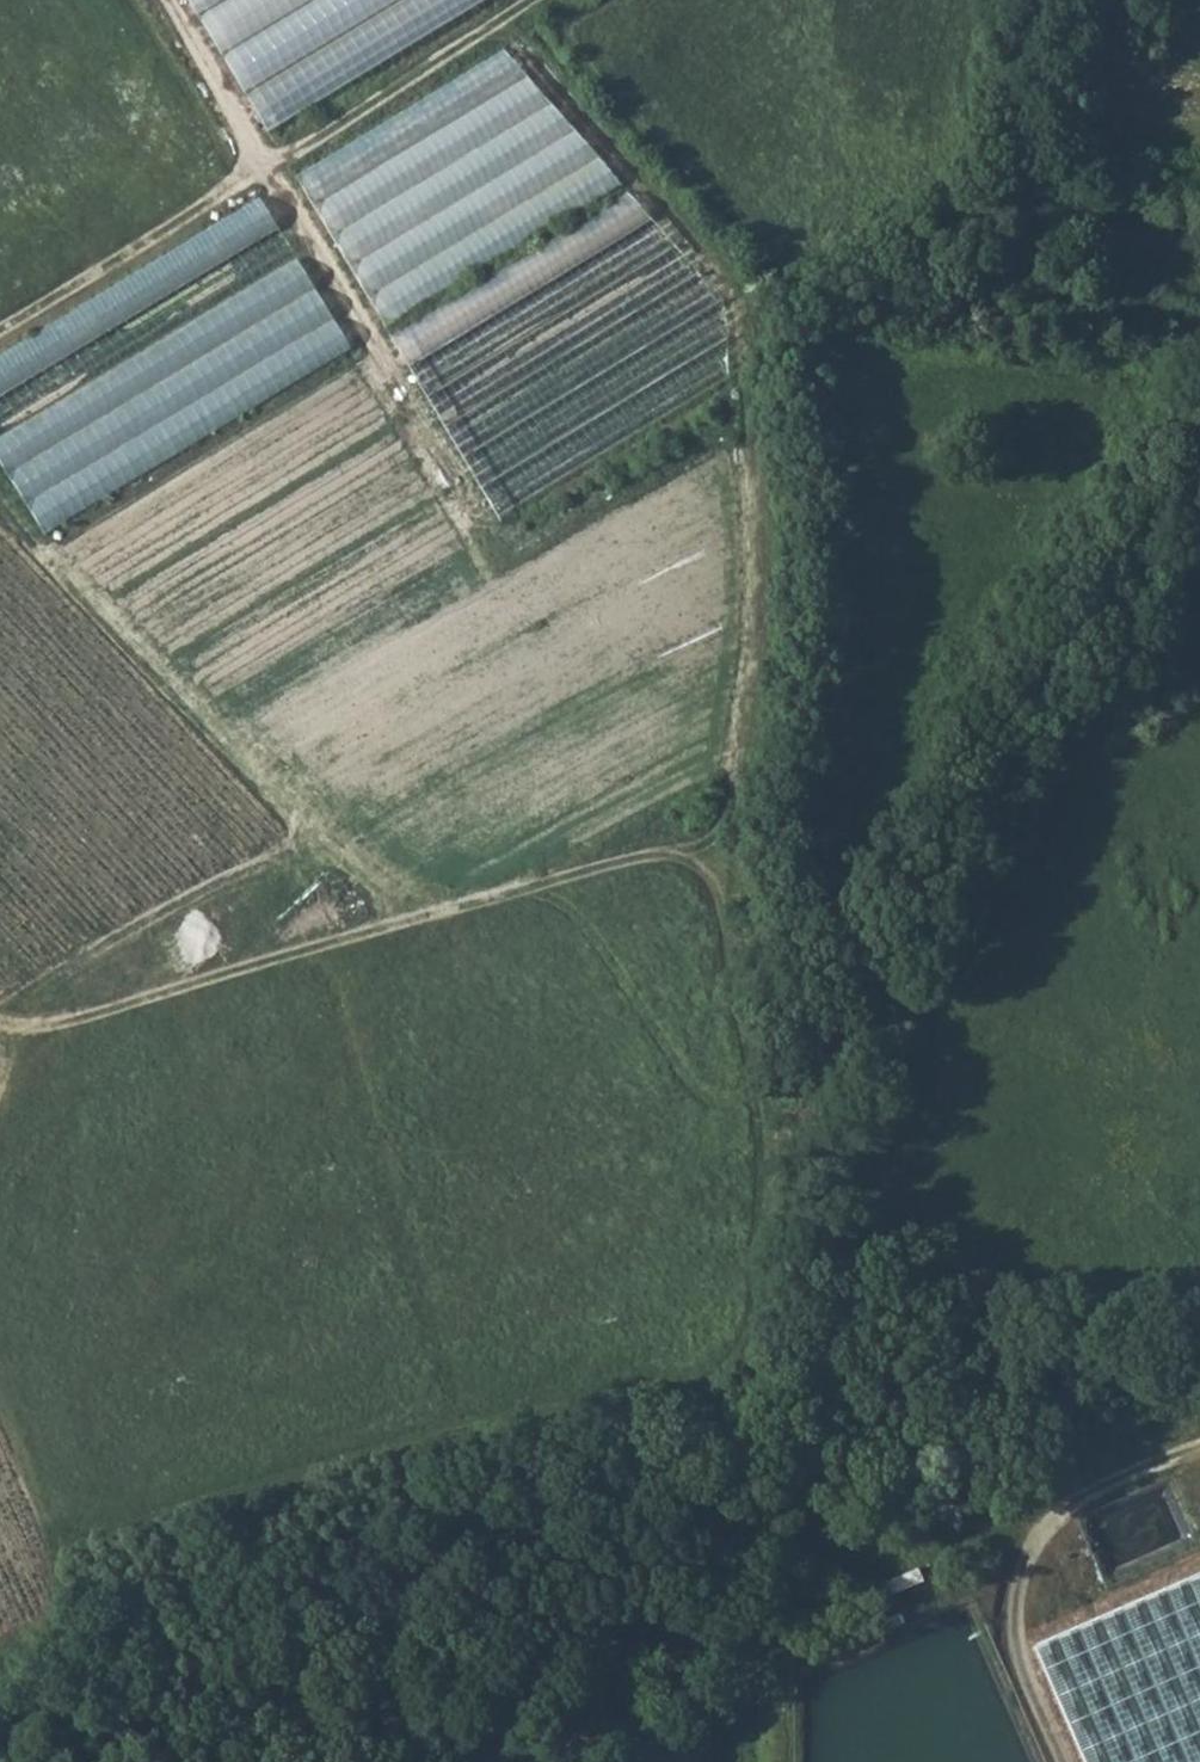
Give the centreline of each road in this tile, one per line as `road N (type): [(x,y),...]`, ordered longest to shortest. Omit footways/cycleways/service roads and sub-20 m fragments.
road 1 (track): [(0,1021),(51,1026),(659,847),(728,880)]
road 2 (track): [(0,333),(522,0)]

